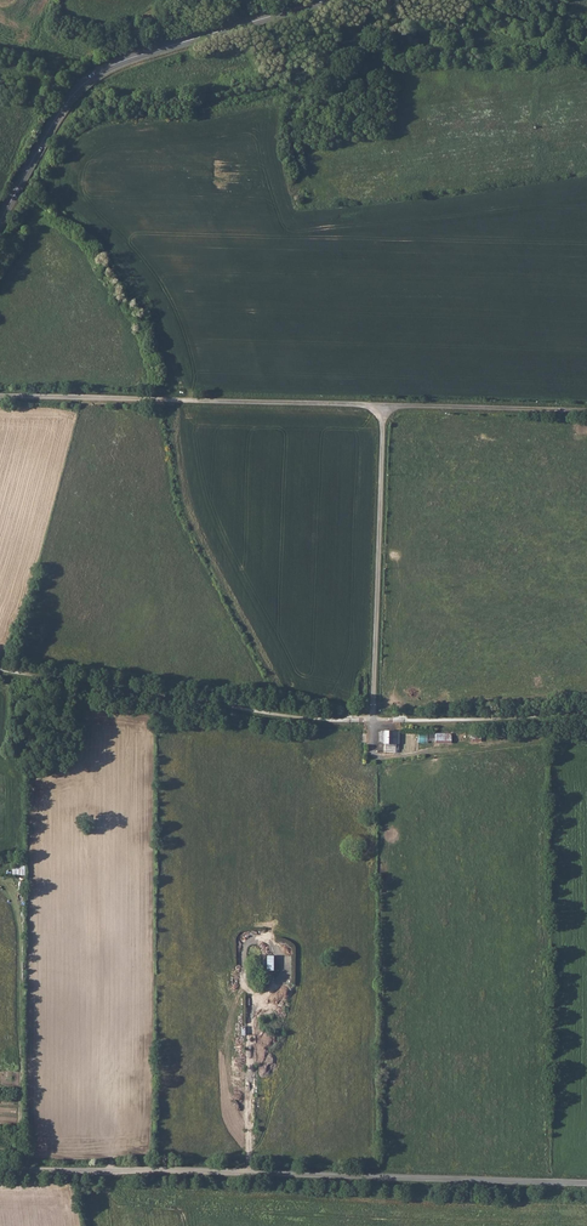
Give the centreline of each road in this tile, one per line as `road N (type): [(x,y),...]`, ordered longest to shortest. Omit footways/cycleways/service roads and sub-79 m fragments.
road 1 (unclassified): [(586,1183),(0,1168)]
road 2 (secondary): [(0,223),(50,127),(85,83),(118,63),(328,0)]
road 3 (unclassified): [(0,396),(383,405)]
road 4 (unclassified): [(383,405),(372,758)]
road 5 (unclassified): [(383,405),(586,411)]
road 6 (track): [(250,1022),(249,1173)]

